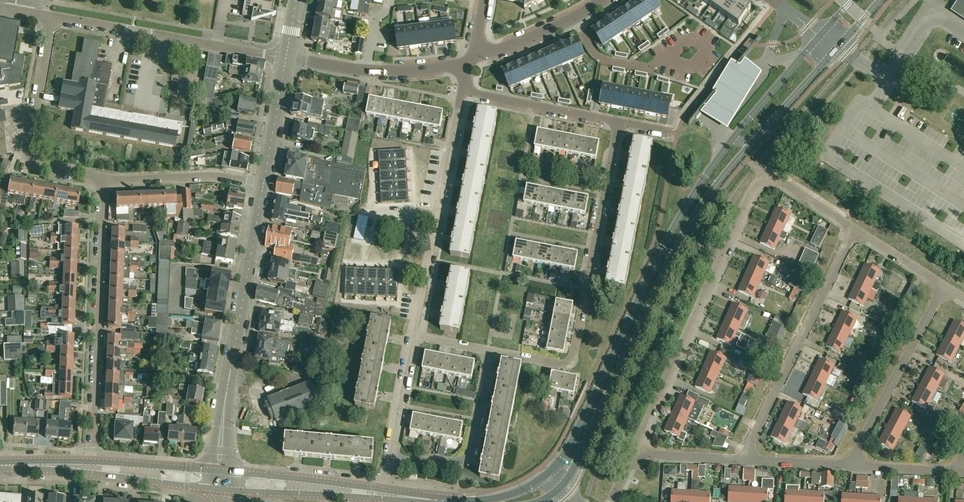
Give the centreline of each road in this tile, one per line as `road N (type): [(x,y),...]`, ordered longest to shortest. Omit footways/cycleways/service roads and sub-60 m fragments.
road 1 (primary): [(557,488),(686,228),(737,158),(838,47)]
road 2 (primary): [(822,36),(706,174),(586,413),(544,477)]
road 3 (residential): [(620,123),(572,366),(491,351)]
road 4 (residential): [(635,448),(754,188),(767,177)]
road 5 (unclassified): [(218,481),(263,183)]
road 6 (residential): [(104,178),(91,468)]
road 7 (residential): [(748,459),(854,227)]
road 8 (residential): [(464,93),(415,336)]
road 9 (residential): [(286,58),(51,16)]
road 10 (residential): [(51,16),(27,156),(39,166),(104,178)]
road 11 (residential): [(855,466),(945,285)]
road 12 (residential): [(286,58),(350,70),(472,57)]
road 13 (residential): [(392,456),(468,457),(491,351)]
road 14 (primary): [(218,481),(386,497)]
road 15 (residential): [(104,178),(263,183)]
road 16 (residential): [(464,93),(620,123)]
road 17 (residential): [(472,57),(534,38),(605,0)]
road 18 (primary): [(218,481),(91,468)]
road 19 (unclassified): [(263,183),(286,58)]
road 20 (residential): [(415,336),(392,456)]

